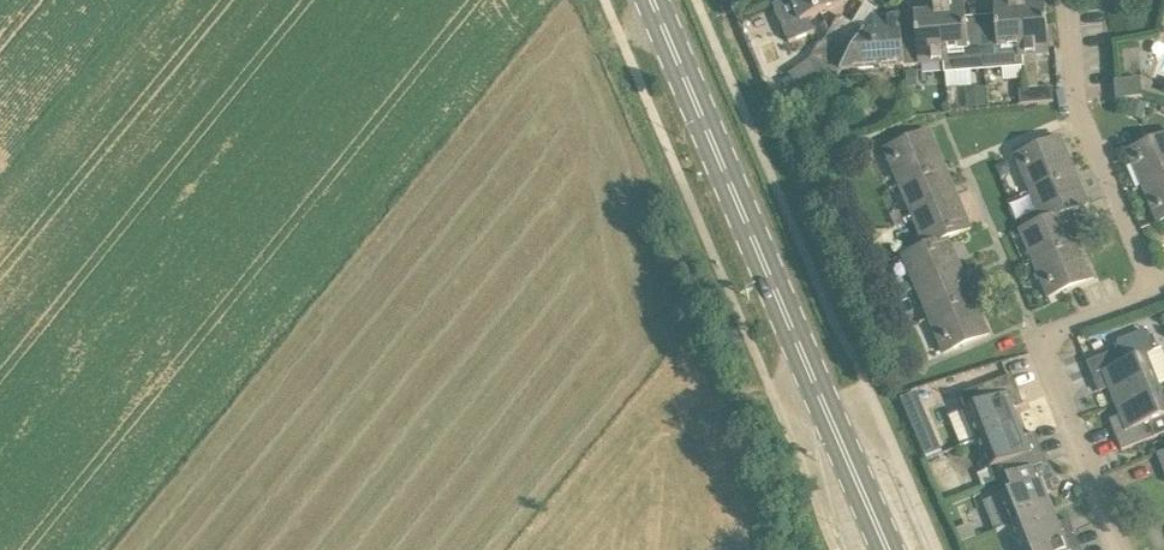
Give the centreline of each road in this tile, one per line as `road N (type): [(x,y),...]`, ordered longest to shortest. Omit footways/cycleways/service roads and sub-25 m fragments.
road 1 (primary): [(888,549),(652,0)]
road 2 (residential): [(1115,549),(1043,362),(1059,331),(1152,296)]
road 3 (residential): [(1152,296),(1073,100),(1064,0)]

